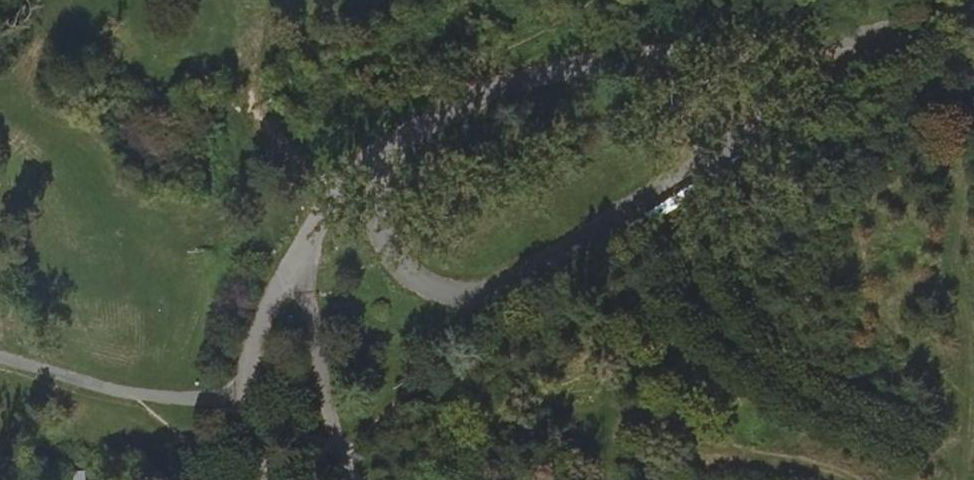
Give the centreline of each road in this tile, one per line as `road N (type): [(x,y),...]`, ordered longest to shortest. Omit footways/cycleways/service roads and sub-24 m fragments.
road 1 (residential): [(381,149),(379,236),(396,267),(452,300),(489,300),(913,28)]
road 2 (residential): [(913,28),(578,63)]
road 3 (residential): [(381,149),(513,81),(578,63)]
road 4 (residential): [(299,253),(341,453)]
road 5 (residential): [(245,409),(262,318),(299,253)]
road 6 (residential): [(299,253),(339,190),(381,149)]

